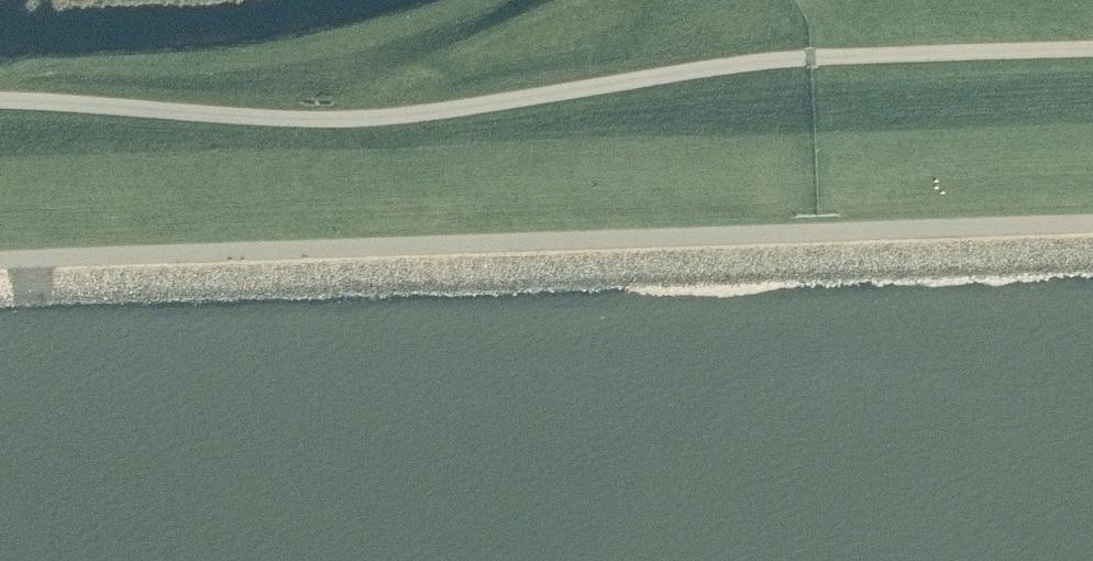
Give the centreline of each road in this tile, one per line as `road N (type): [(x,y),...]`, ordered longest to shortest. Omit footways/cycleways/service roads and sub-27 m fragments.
road 1 (unclassified): [(1092,56),(767,67),(364,128),(0,108)]
road 2 (unclassified): [(0,276),(1092,241)]

